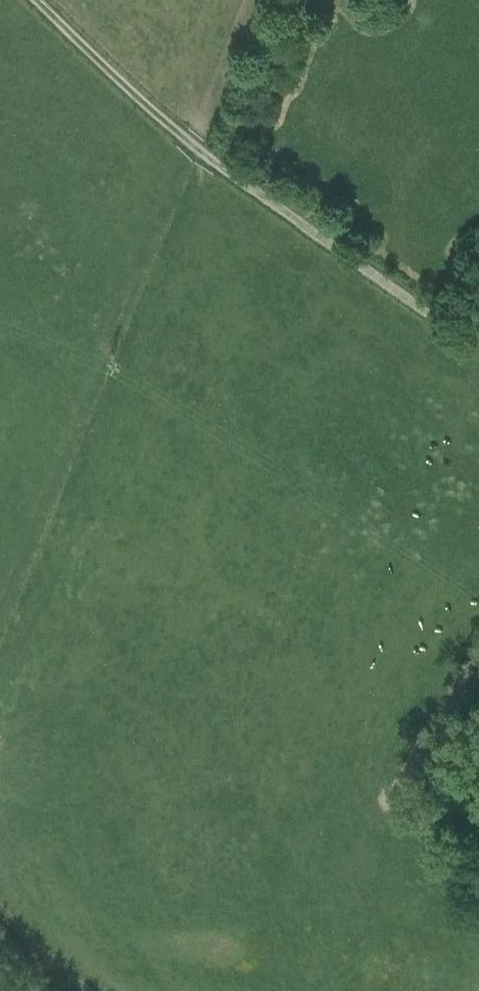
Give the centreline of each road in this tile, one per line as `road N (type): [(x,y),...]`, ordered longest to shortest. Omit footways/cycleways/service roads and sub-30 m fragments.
road 1 (track): [(34,0),(140,101),(478,343)]

